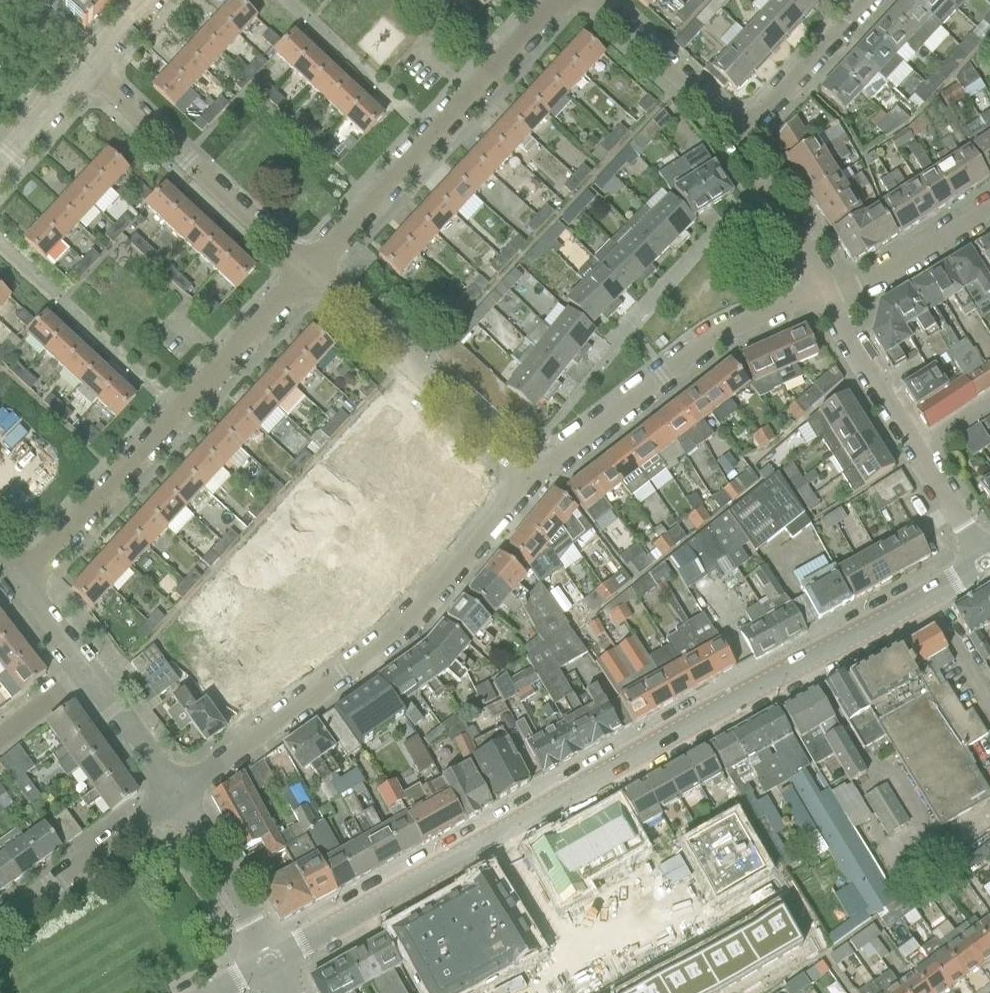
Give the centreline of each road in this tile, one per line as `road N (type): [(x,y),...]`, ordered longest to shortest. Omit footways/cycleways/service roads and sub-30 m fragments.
road 1 (tertiary): [(484,843),(986,565)]
road 2 (residential): [(172,797),(418,620),(532,480)]
road 3 (residential): [(19,589),(308,273)]
road 4 (residential): [(308,273),(561,0)]
road 5 (residential): [(532,480),(717,336),(820,291)]
road 6 (residential): [(986,565),(825,304)]
road 7 (residential): [(532,480),(308,273)]
road 8 (residential): [(308,273),(87,68)]
road 9 (tertiary): [(270,962),(484,843)]
road 10 (residential): [(0,921),(172,797)]
road 11 (residential): [(738,142),(594,0)]
road 12 (residential): [(738,142),(869,0)]
road 13 (residential): [(270,962),(172,797)]
road 14 (residential): [(825,304),(989,210)]
road 15 (residential): [(484,843),(571,992)]
road 16 (residential): [(820,291),(738,142)]
road 17 (residential): [(574,992),(704,918)]
road 18 (residential): [(172,797),(83,677)]
road 19 (tertiary): [(0,165),(87,68)]

